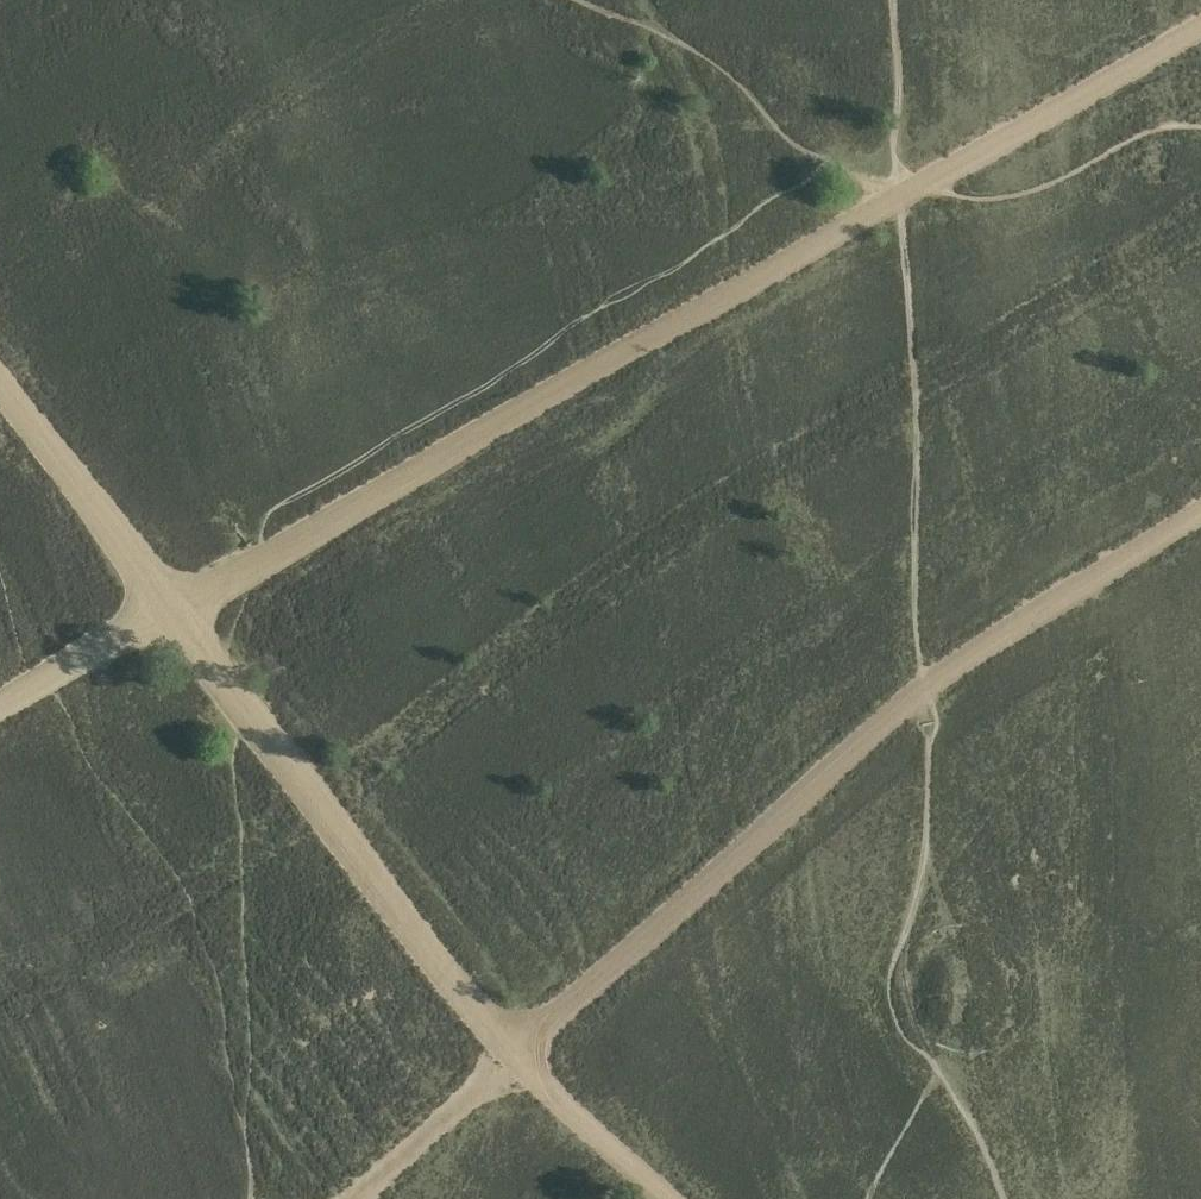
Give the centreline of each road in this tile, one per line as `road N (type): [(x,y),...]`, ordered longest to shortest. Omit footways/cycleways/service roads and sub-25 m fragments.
road 1 (track): [(511,1054),(180,607),(900,198)]
road 2 (track): [(892,0),(918,381),(918,631),(930,744),(928,849),(897,954),(892,1007),(901,1029),(940,1070),(1006,1198)]
road 3 (track): [(1200,509),(925,682),(511,1054)]
road 4 (track): [(924,186),(1200,28)]
road 5 (track): [(0,388),(180,607)]
road 6 (track): [(511,1054),(349,1198)]
road 7 (track): [(667,1198),(511,1054)]
road 8 (track): [(0,711),(180,607)]

